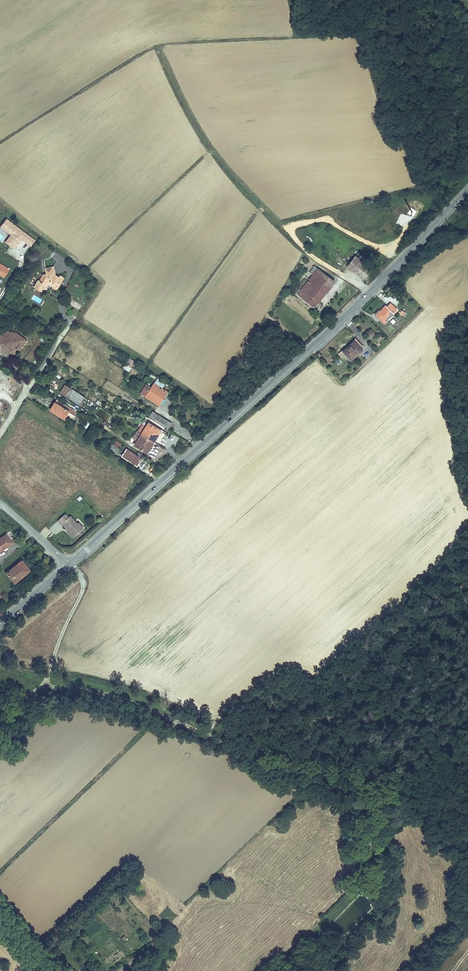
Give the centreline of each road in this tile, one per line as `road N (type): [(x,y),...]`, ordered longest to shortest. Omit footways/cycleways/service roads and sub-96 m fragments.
road 1 (secondary): [(68,567),(344,319),(467,191)]
road 2 (track): [(211,148),(303,248),(370,293)]

